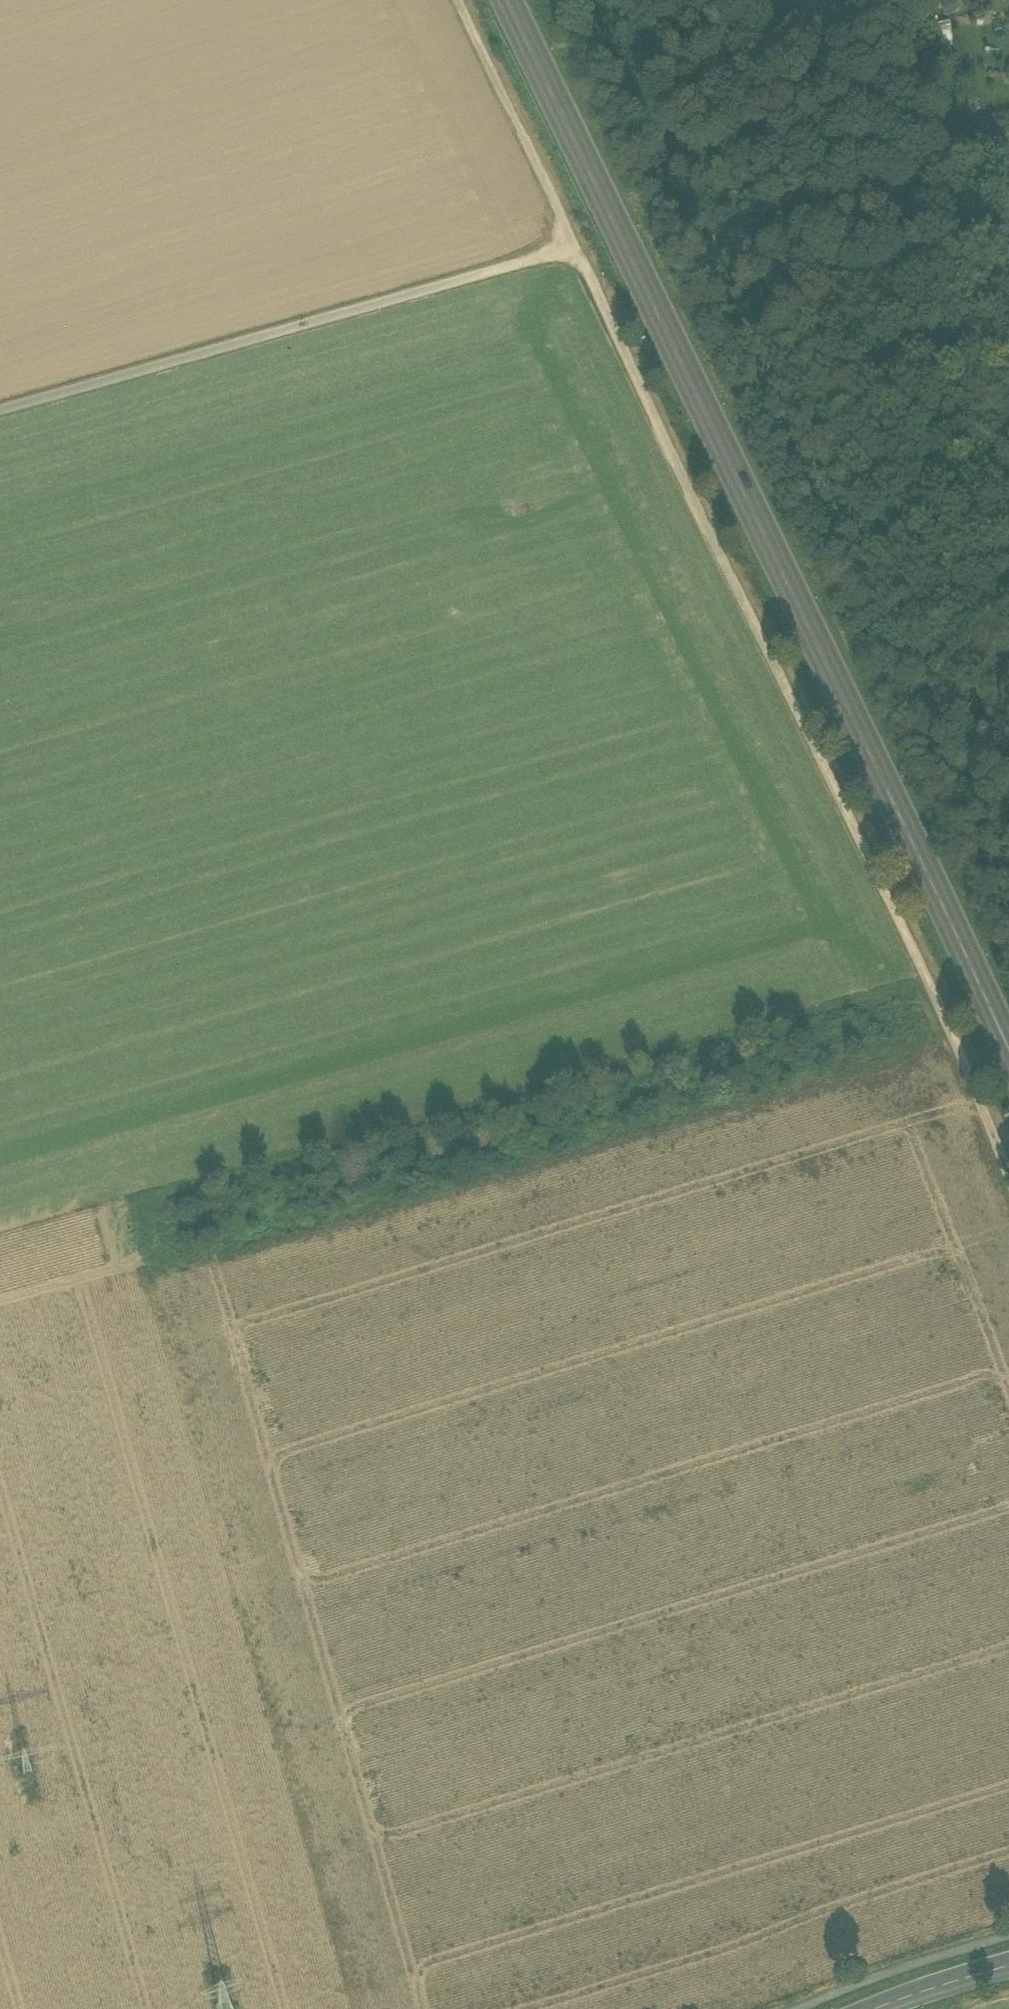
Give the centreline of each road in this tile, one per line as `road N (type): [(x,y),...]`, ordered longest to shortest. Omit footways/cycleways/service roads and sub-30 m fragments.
road 1 (secondary): [(1008,1050),(507,0)]
road 2 (track): [(571,250),(954,1049),(1008,1185)]
road 3 (track): [(0,410),(571,250),(450,0)]
road 4 (tertiary): [(875,2008),(1008,1966)]

